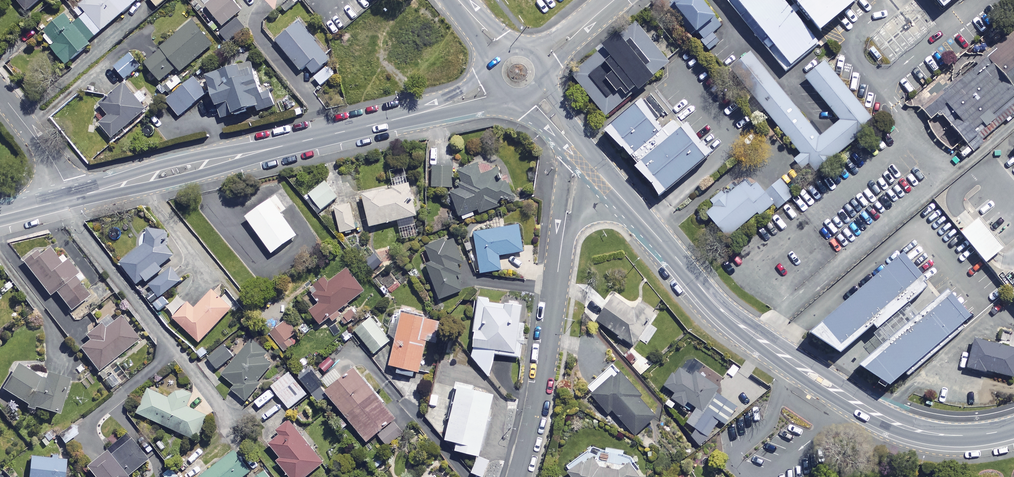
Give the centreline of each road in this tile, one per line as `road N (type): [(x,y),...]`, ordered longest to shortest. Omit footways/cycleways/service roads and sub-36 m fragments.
road 1 (tertiary): [(1013,427),(979,435),(917,431),(819,380),(726,315),(577,150)]
road 2 (tertiary): [(493,90),(72,198)]
road 3 (residential): [(518,476),(544,368),(577,150)]
road 4 (residential): [(72,198),(0,92)]

